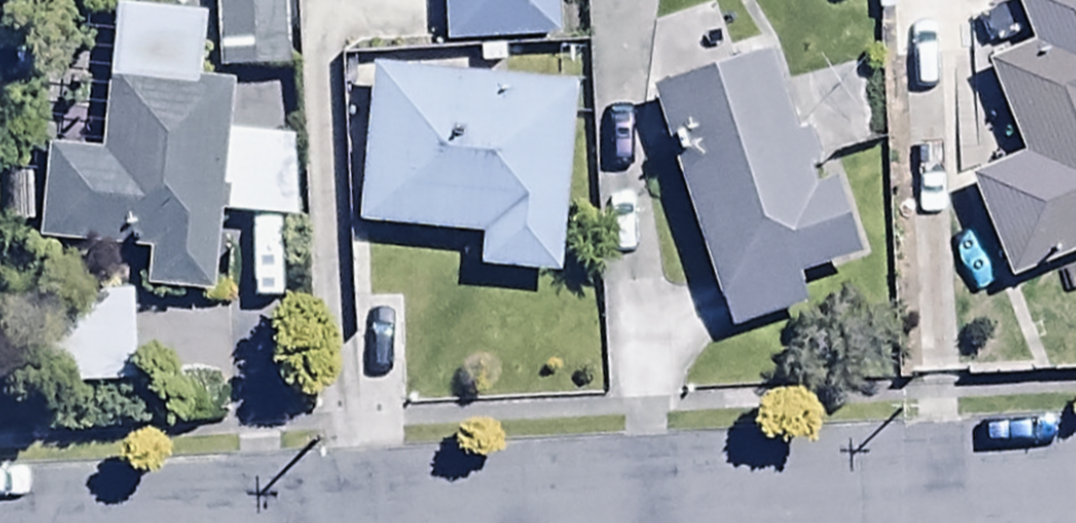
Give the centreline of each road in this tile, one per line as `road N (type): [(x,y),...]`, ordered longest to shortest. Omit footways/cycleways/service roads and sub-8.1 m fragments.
road 1 (residential): [(1075,485),(307,522)]

